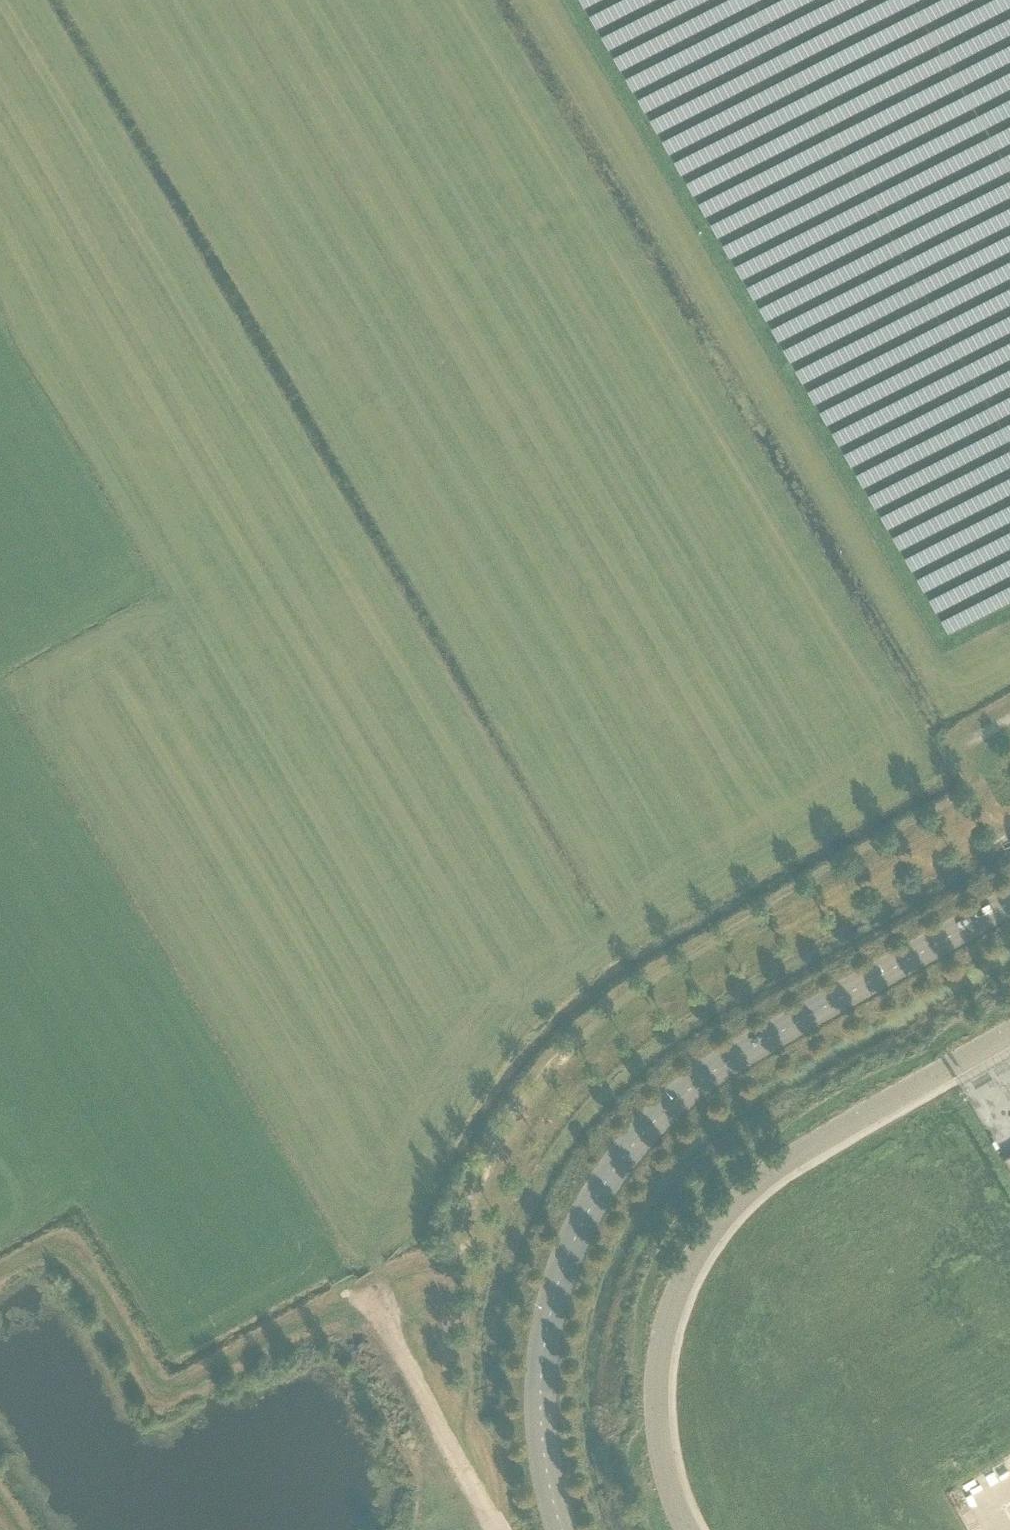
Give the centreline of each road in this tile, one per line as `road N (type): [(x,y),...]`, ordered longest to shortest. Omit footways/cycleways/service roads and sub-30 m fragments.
road 1 (primary): [(562,1529),(541,1424),(547,1329),(569,1252),(615,1169),(656,1119),(715,1071),(1009,903)]
road 2 (unclassified): [(687,1529),(660,1442),(658,1383),(674,1302),(712,1232),(790,1159),(1009,1032)]
road 3 (track): [(366,1291),(491,1518)]

